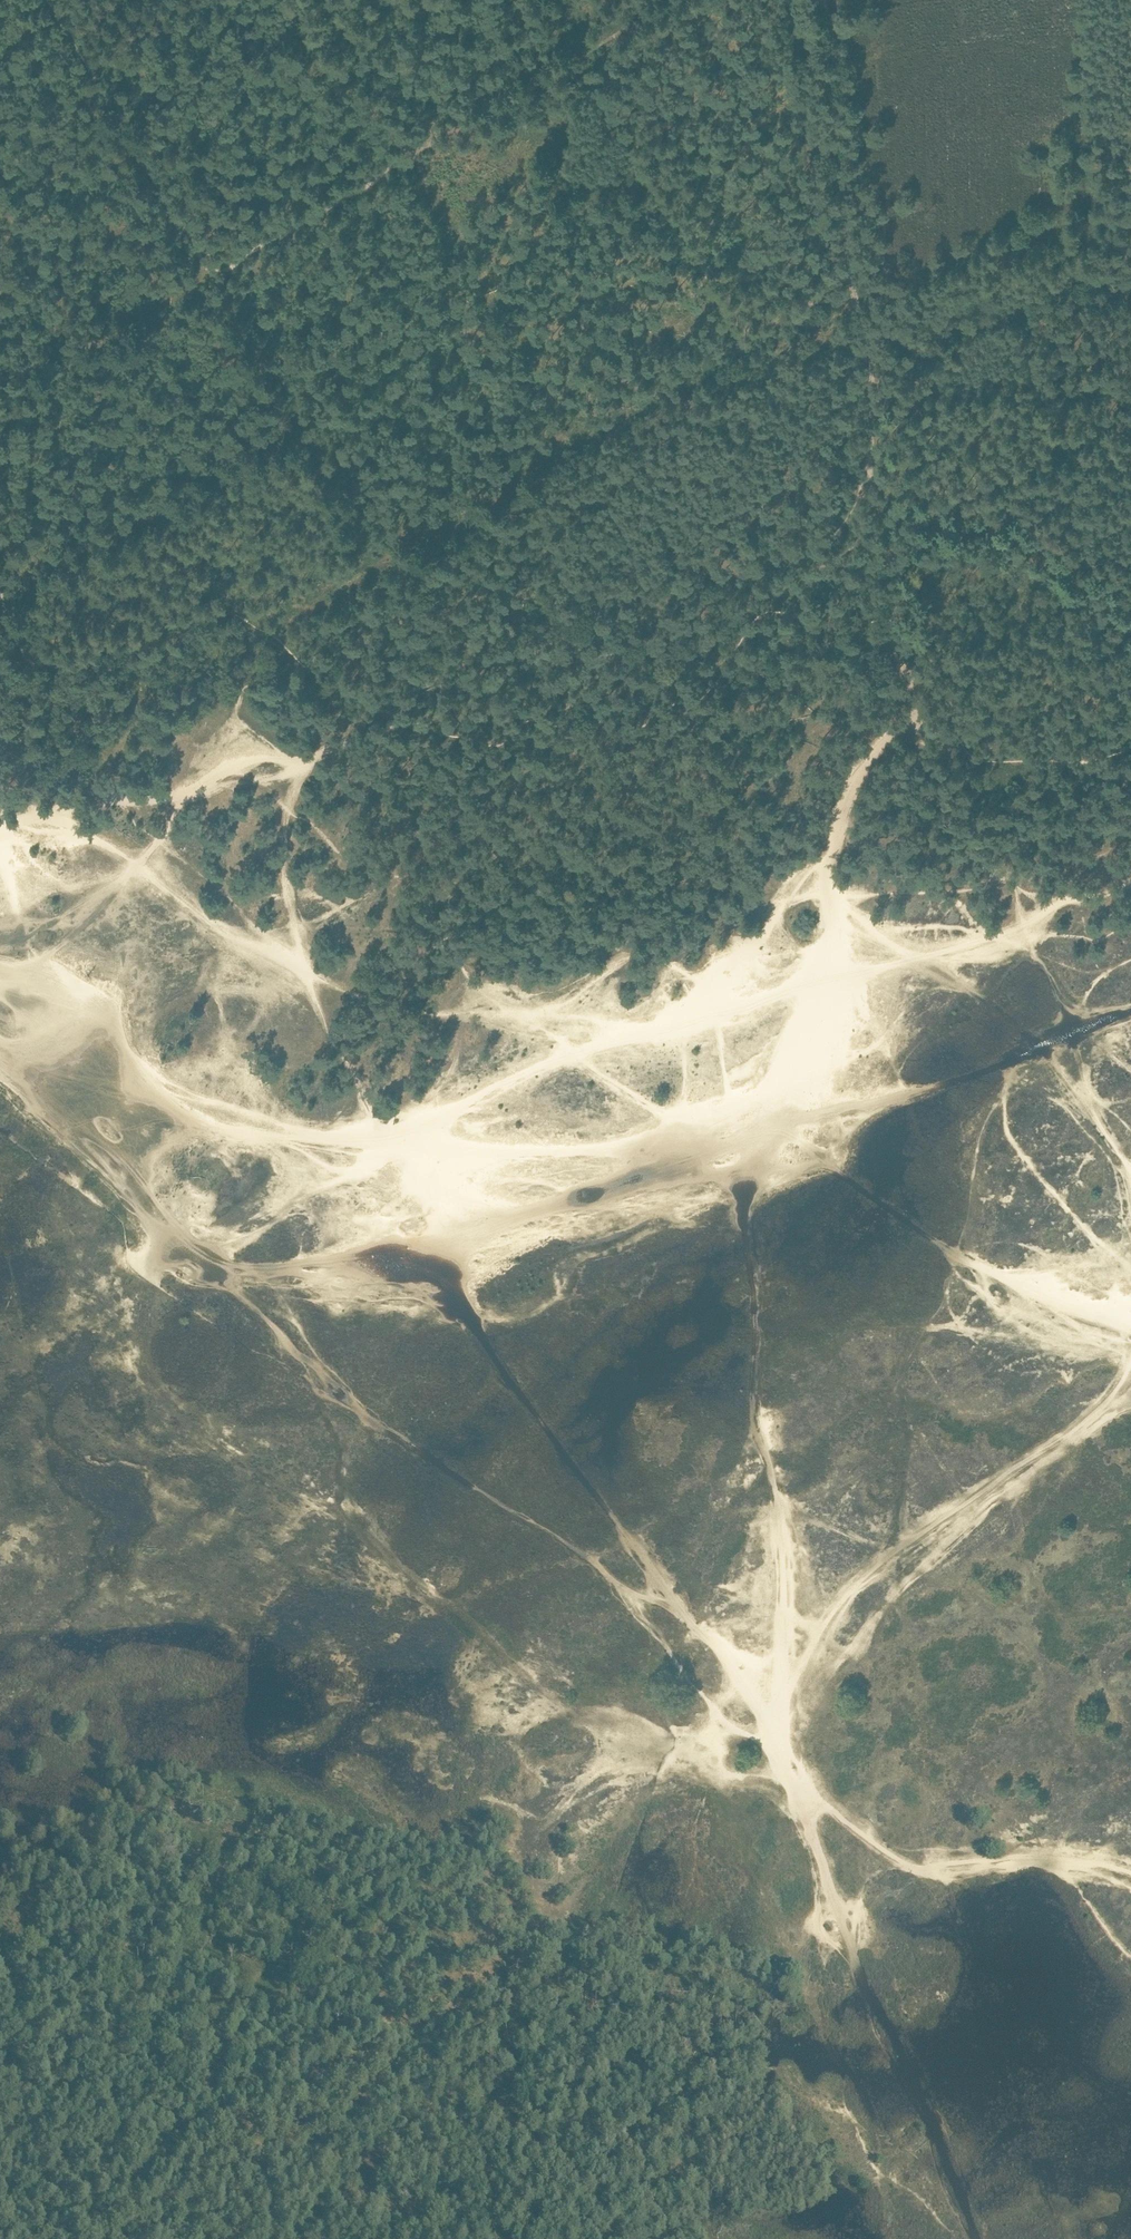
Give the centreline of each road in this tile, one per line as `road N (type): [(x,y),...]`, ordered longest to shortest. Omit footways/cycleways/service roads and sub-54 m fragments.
road 1 (track): [(978,2238),(895,2037),(865,1989),(799,1815),(789,1758)]

